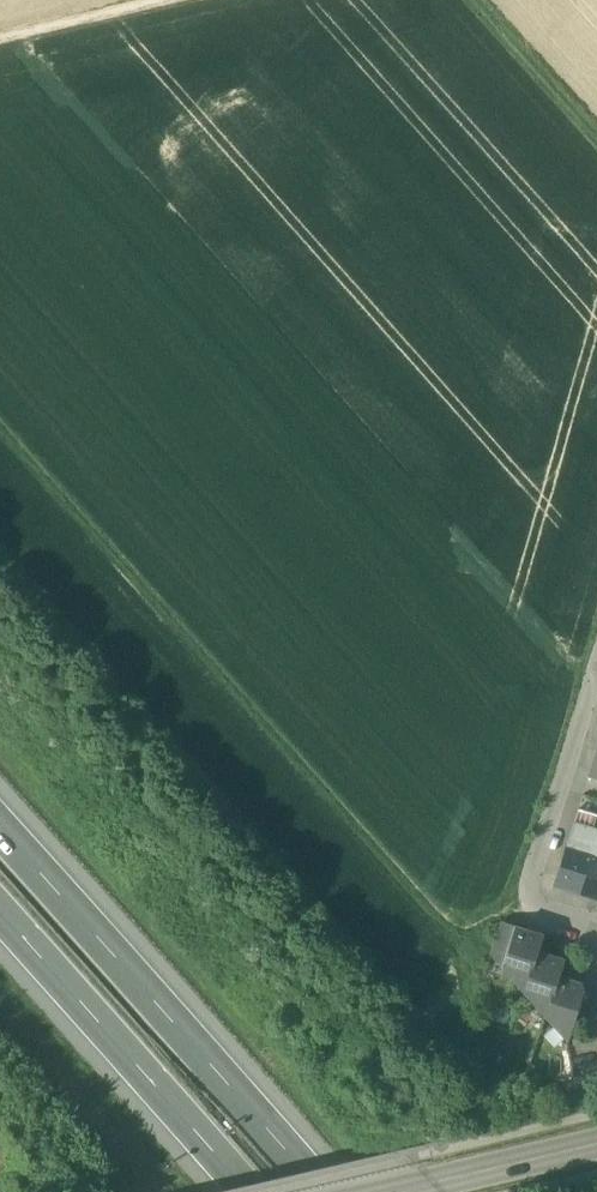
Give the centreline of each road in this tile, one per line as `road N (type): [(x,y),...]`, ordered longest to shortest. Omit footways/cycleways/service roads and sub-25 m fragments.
road 1 (motorway): [(319,1191),(0,824)]
road 2 (motorway): [(0,925),(242,1191)]
road 3 (residential): [(596,664),(532,888)]
road 4 (tertiary): [(596,1142),(386,1191)]

